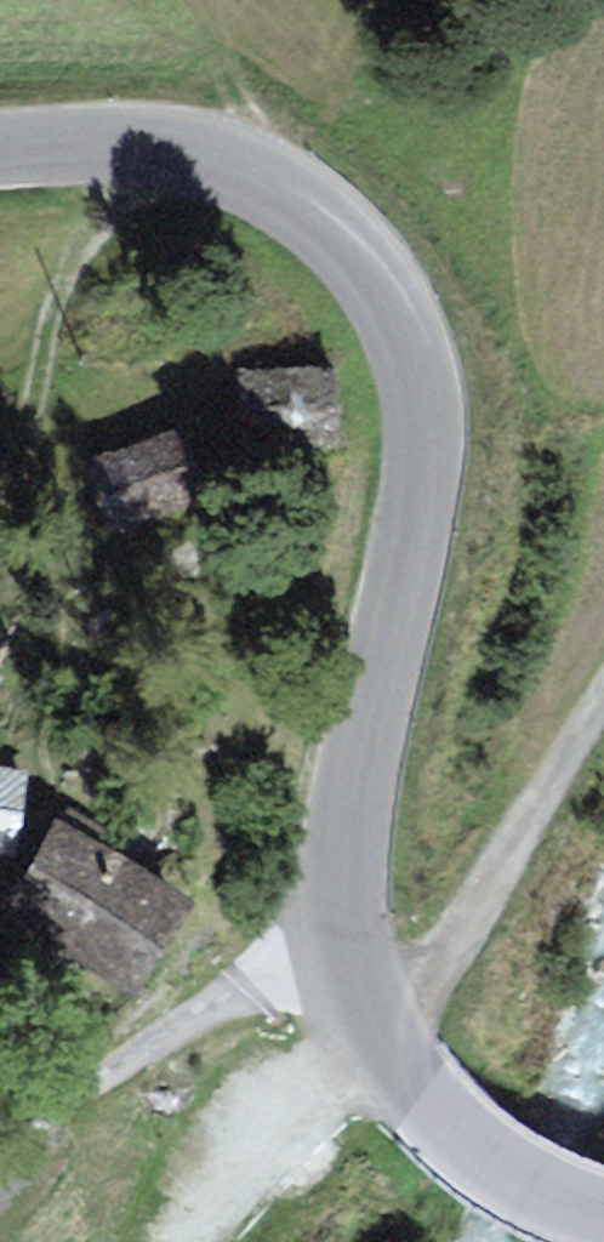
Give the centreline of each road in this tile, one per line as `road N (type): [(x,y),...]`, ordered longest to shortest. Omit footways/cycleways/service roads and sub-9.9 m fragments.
road 1 (tertiary): [(603,1223),(513,1182),(463,1142),(405,1078),(350,951),(346,826),(410,471),(404,370),(375,283),(315,216),(244,174),(162,152),(0,155)]
road 2 (track): [(0,1144),(243,992),(350,951)]
road 3 (track): [(376,1011),(443,962),(603,699)]
road 4 (track): [(162,152),(72,272),(42,328),(0,467)]

